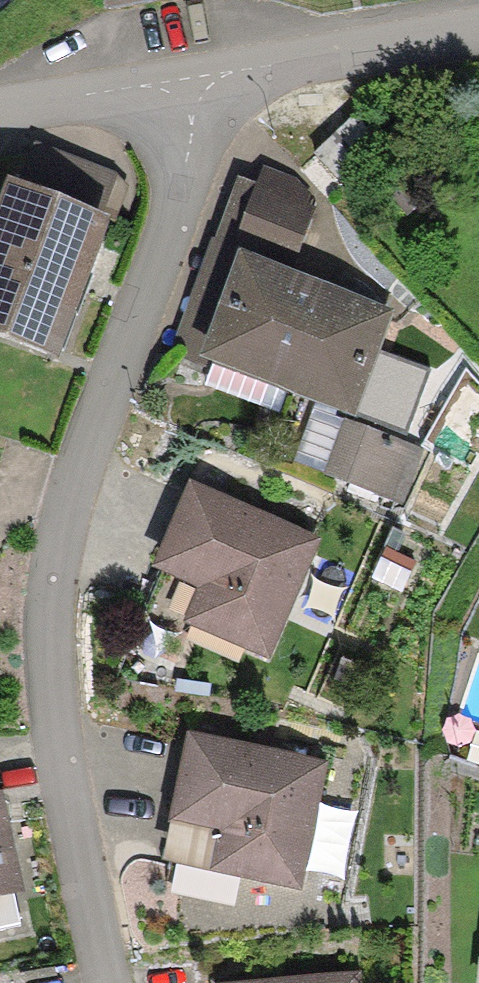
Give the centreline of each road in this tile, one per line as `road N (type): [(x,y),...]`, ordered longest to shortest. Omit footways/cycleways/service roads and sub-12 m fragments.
road 1 (residential): [(190,77),(179,203),(51,546),(41,700),(108,982)]
road 2 (residential): [(478,24),(190,77)]
road 3 (residential): [(190,77),(0,106)]

